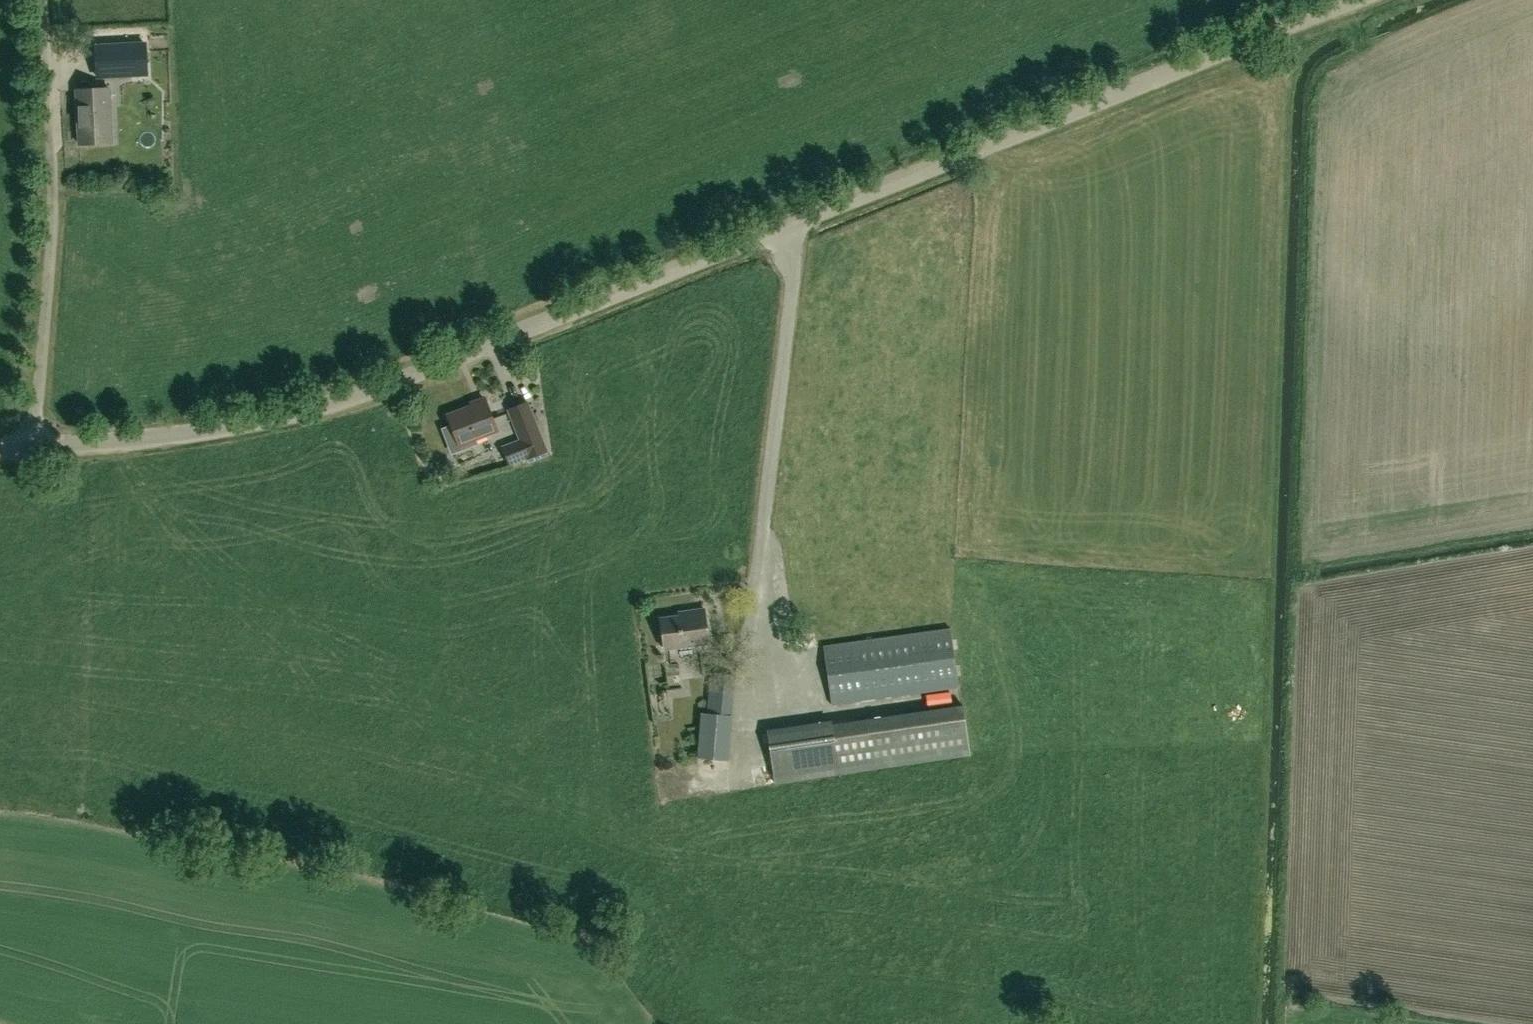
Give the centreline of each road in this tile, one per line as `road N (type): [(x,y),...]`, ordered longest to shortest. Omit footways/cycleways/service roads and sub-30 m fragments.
road 1 (unclassified): [(0,452),(219,431),(354,397),(1357,0)]

